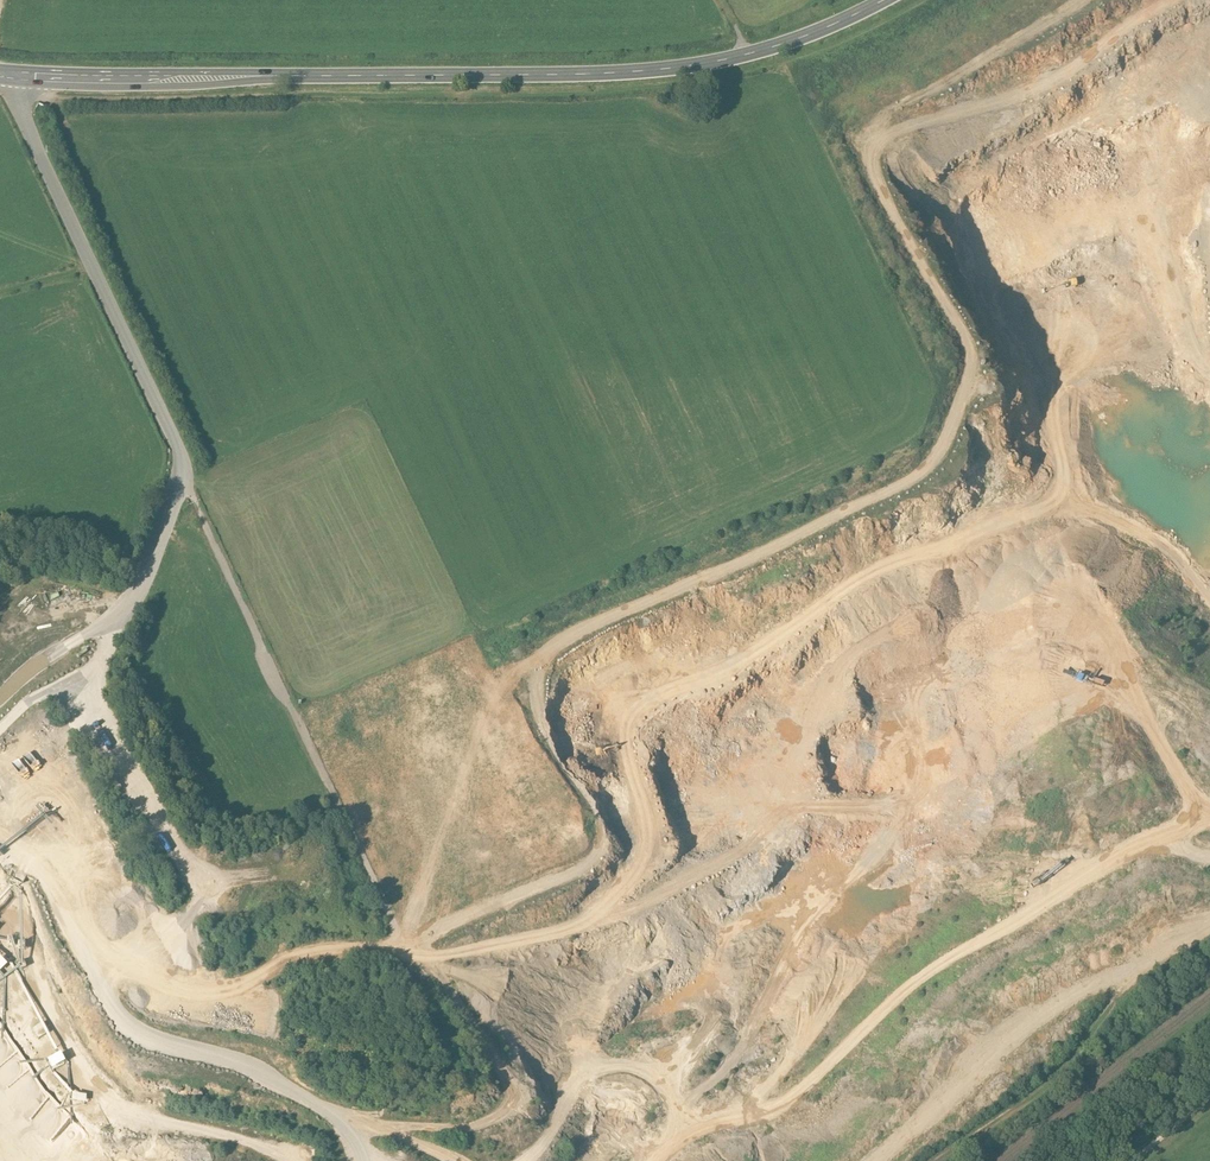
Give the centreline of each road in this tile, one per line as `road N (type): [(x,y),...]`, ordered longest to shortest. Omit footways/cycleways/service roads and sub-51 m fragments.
road 1 (track): [(919,0),(797,59),(693,82),(11,100)]
road 2 (secondary): [(881,0),(749,54),(636,71),(155,80),(0,73)]

